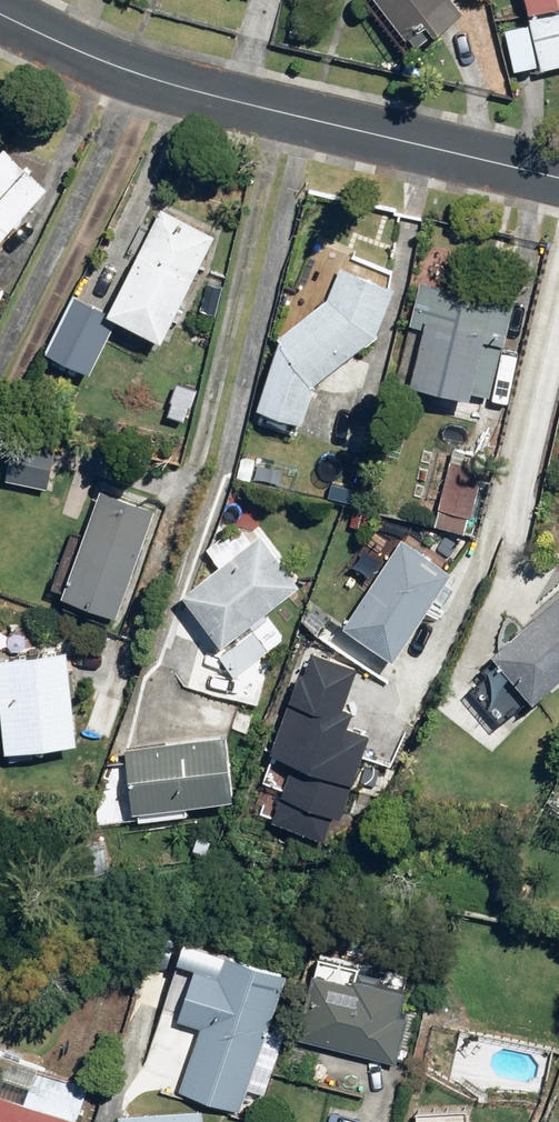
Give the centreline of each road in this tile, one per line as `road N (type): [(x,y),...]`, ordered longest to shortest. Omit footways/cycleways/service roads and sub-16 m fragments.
road 1 (residential): [(558,180),(192,94),(0,12)]

